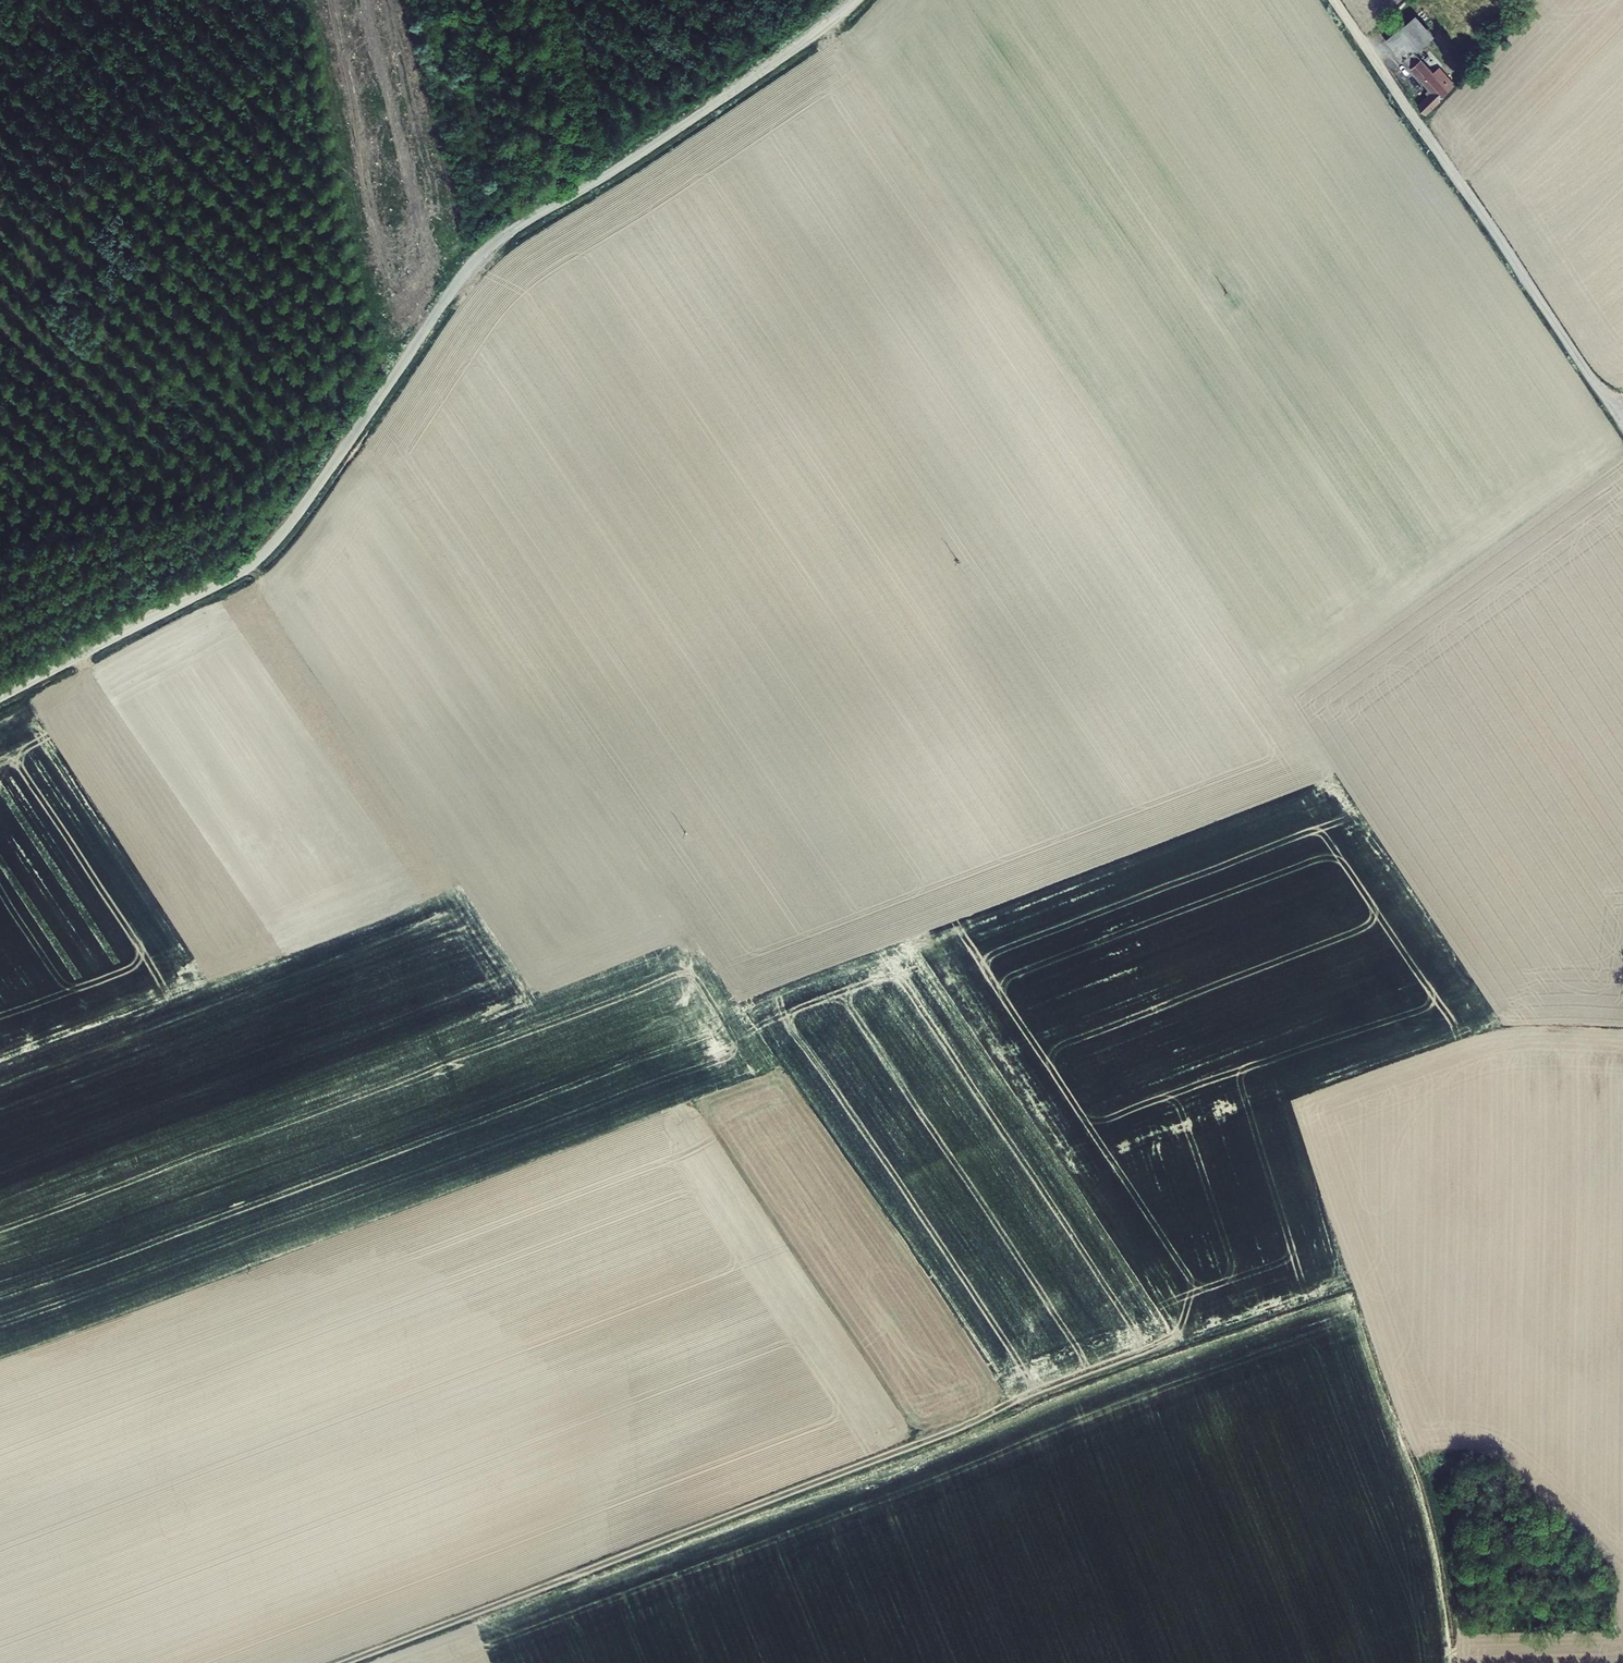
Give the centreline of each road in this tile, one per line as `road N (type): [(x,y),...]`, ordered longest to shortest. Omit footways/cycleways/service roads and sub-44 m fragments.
road 1 (unclassified): [(0,698),(254,561),(485,249),(742,85),(855,0)]
road 2 (track): [(340,1662),(1013,1404)]
road 3 (unclassified): [(1333,0),(1616,414)]

